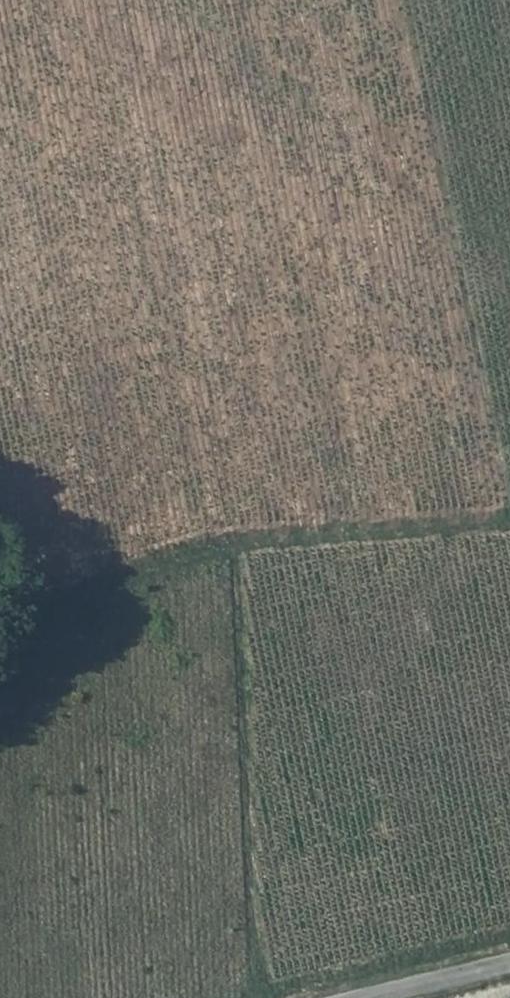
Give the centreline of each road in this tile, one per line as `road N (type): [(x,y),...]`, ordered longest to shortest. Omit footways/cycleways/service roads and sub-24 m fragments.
road 1 (unclassified): [(391,997),(509,967)]

